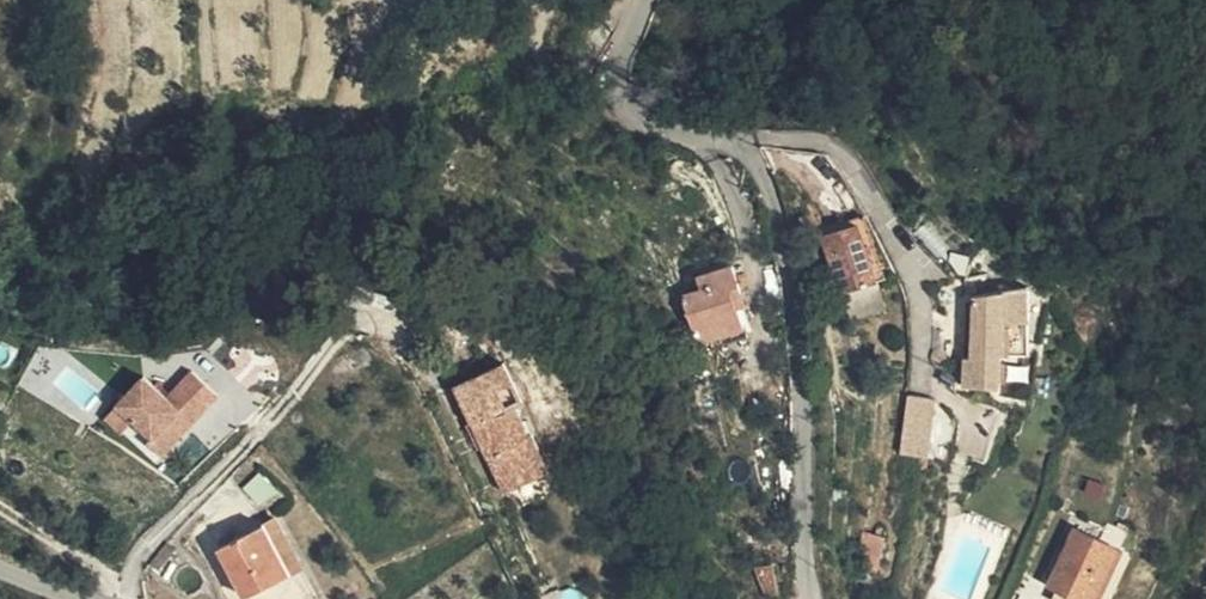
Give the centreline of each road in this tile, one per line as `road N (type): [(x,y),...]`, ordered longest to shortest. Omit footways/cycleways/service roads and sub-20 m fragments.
road 1 (unclassified): [(811,598),(790,269),(764,176),(743,144),(656,133),(616,104),(618,58),(645,0)]

